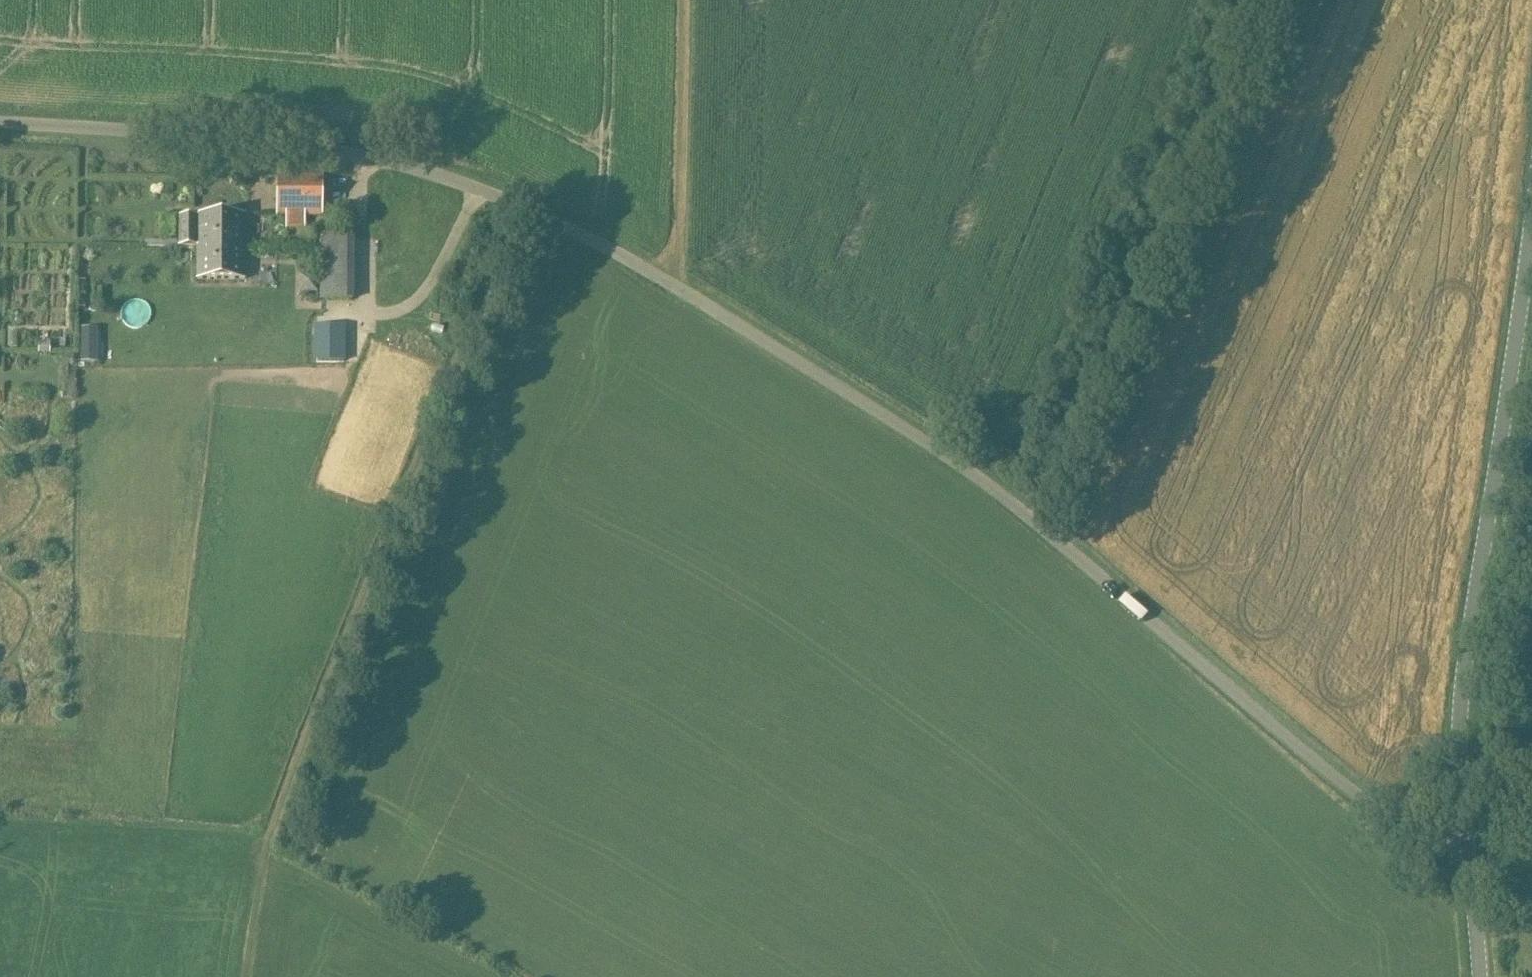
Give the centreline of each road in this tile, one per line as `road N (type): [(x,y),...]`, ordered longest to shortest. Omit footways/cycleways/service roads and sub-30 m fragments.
road 1 (unclassified): [(0,111),(271,132),(378,153),(573,227),(845,390),(1046,529),(1386,808),(1454,842)]
road 2 (unclassified): [(1454,842),(1448,772),(1456,629),(1518,297),(1531,158)]
road 3 (unclassified): [(1454,842),(1478,976)]

